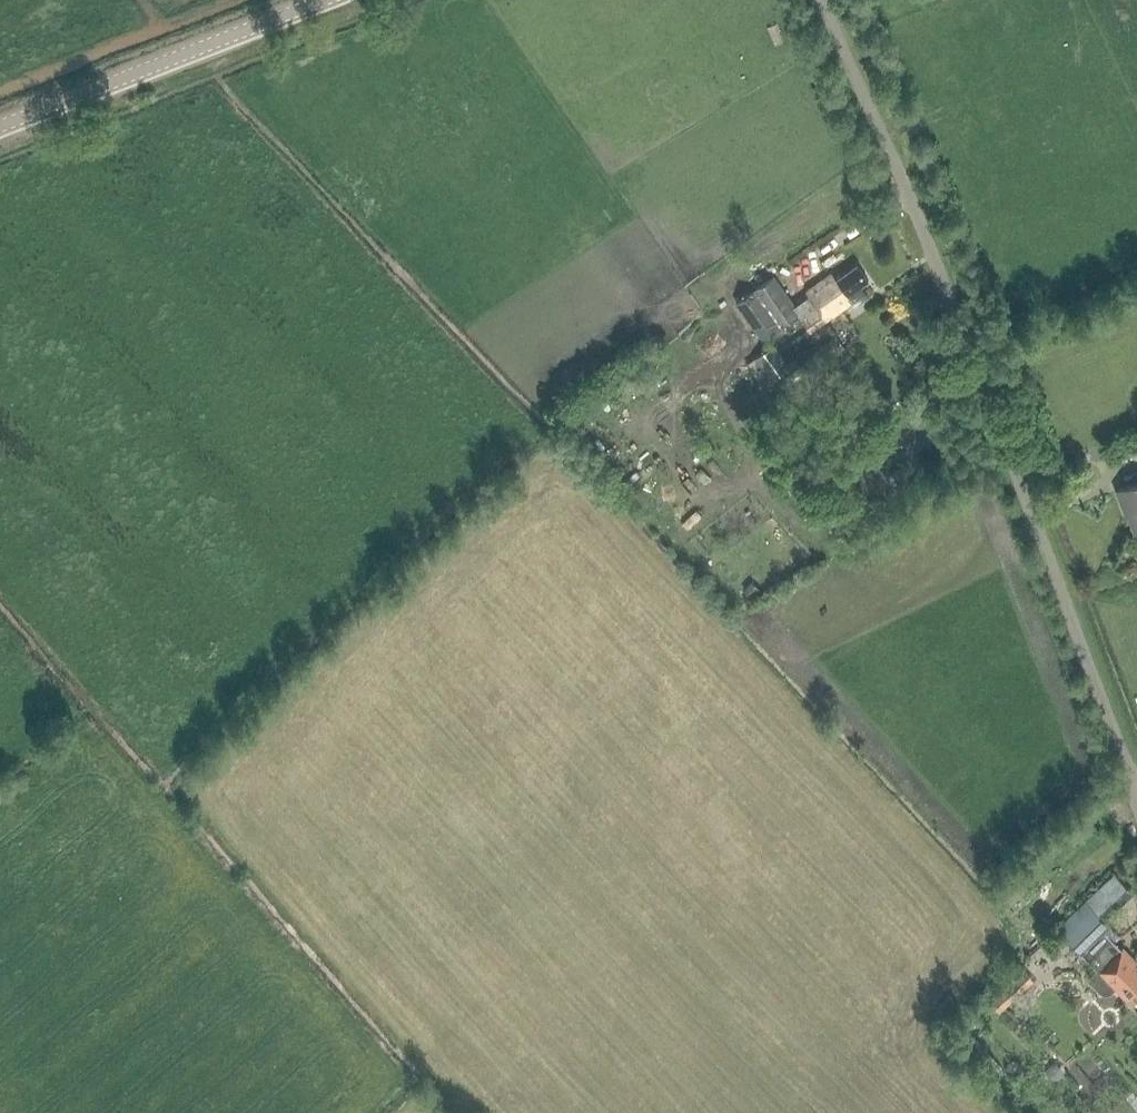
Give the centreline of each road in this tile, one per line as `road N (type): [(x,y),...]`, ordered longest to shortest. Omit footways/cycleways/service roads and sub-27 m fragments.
road 1 (unclassified): [(1136,795),(819,0)]
road 2 (tertiary): [(0,127),(322,0)]

